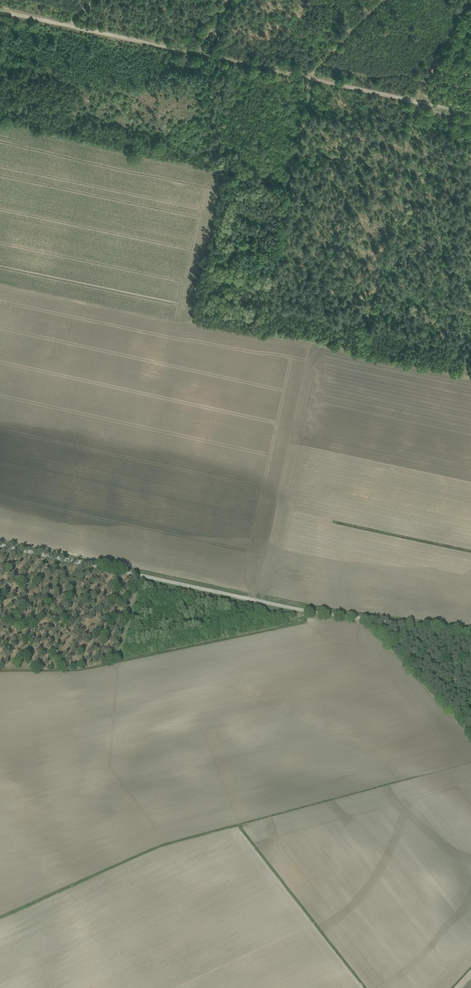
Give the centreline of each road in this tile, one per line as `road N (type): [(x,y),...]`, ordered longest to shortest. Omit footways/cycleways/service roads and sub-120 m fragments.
road 1 (unclassified): [(470,632),(296,609),(0,546)]
road 2 (track): [(416,100),(69,25)]

